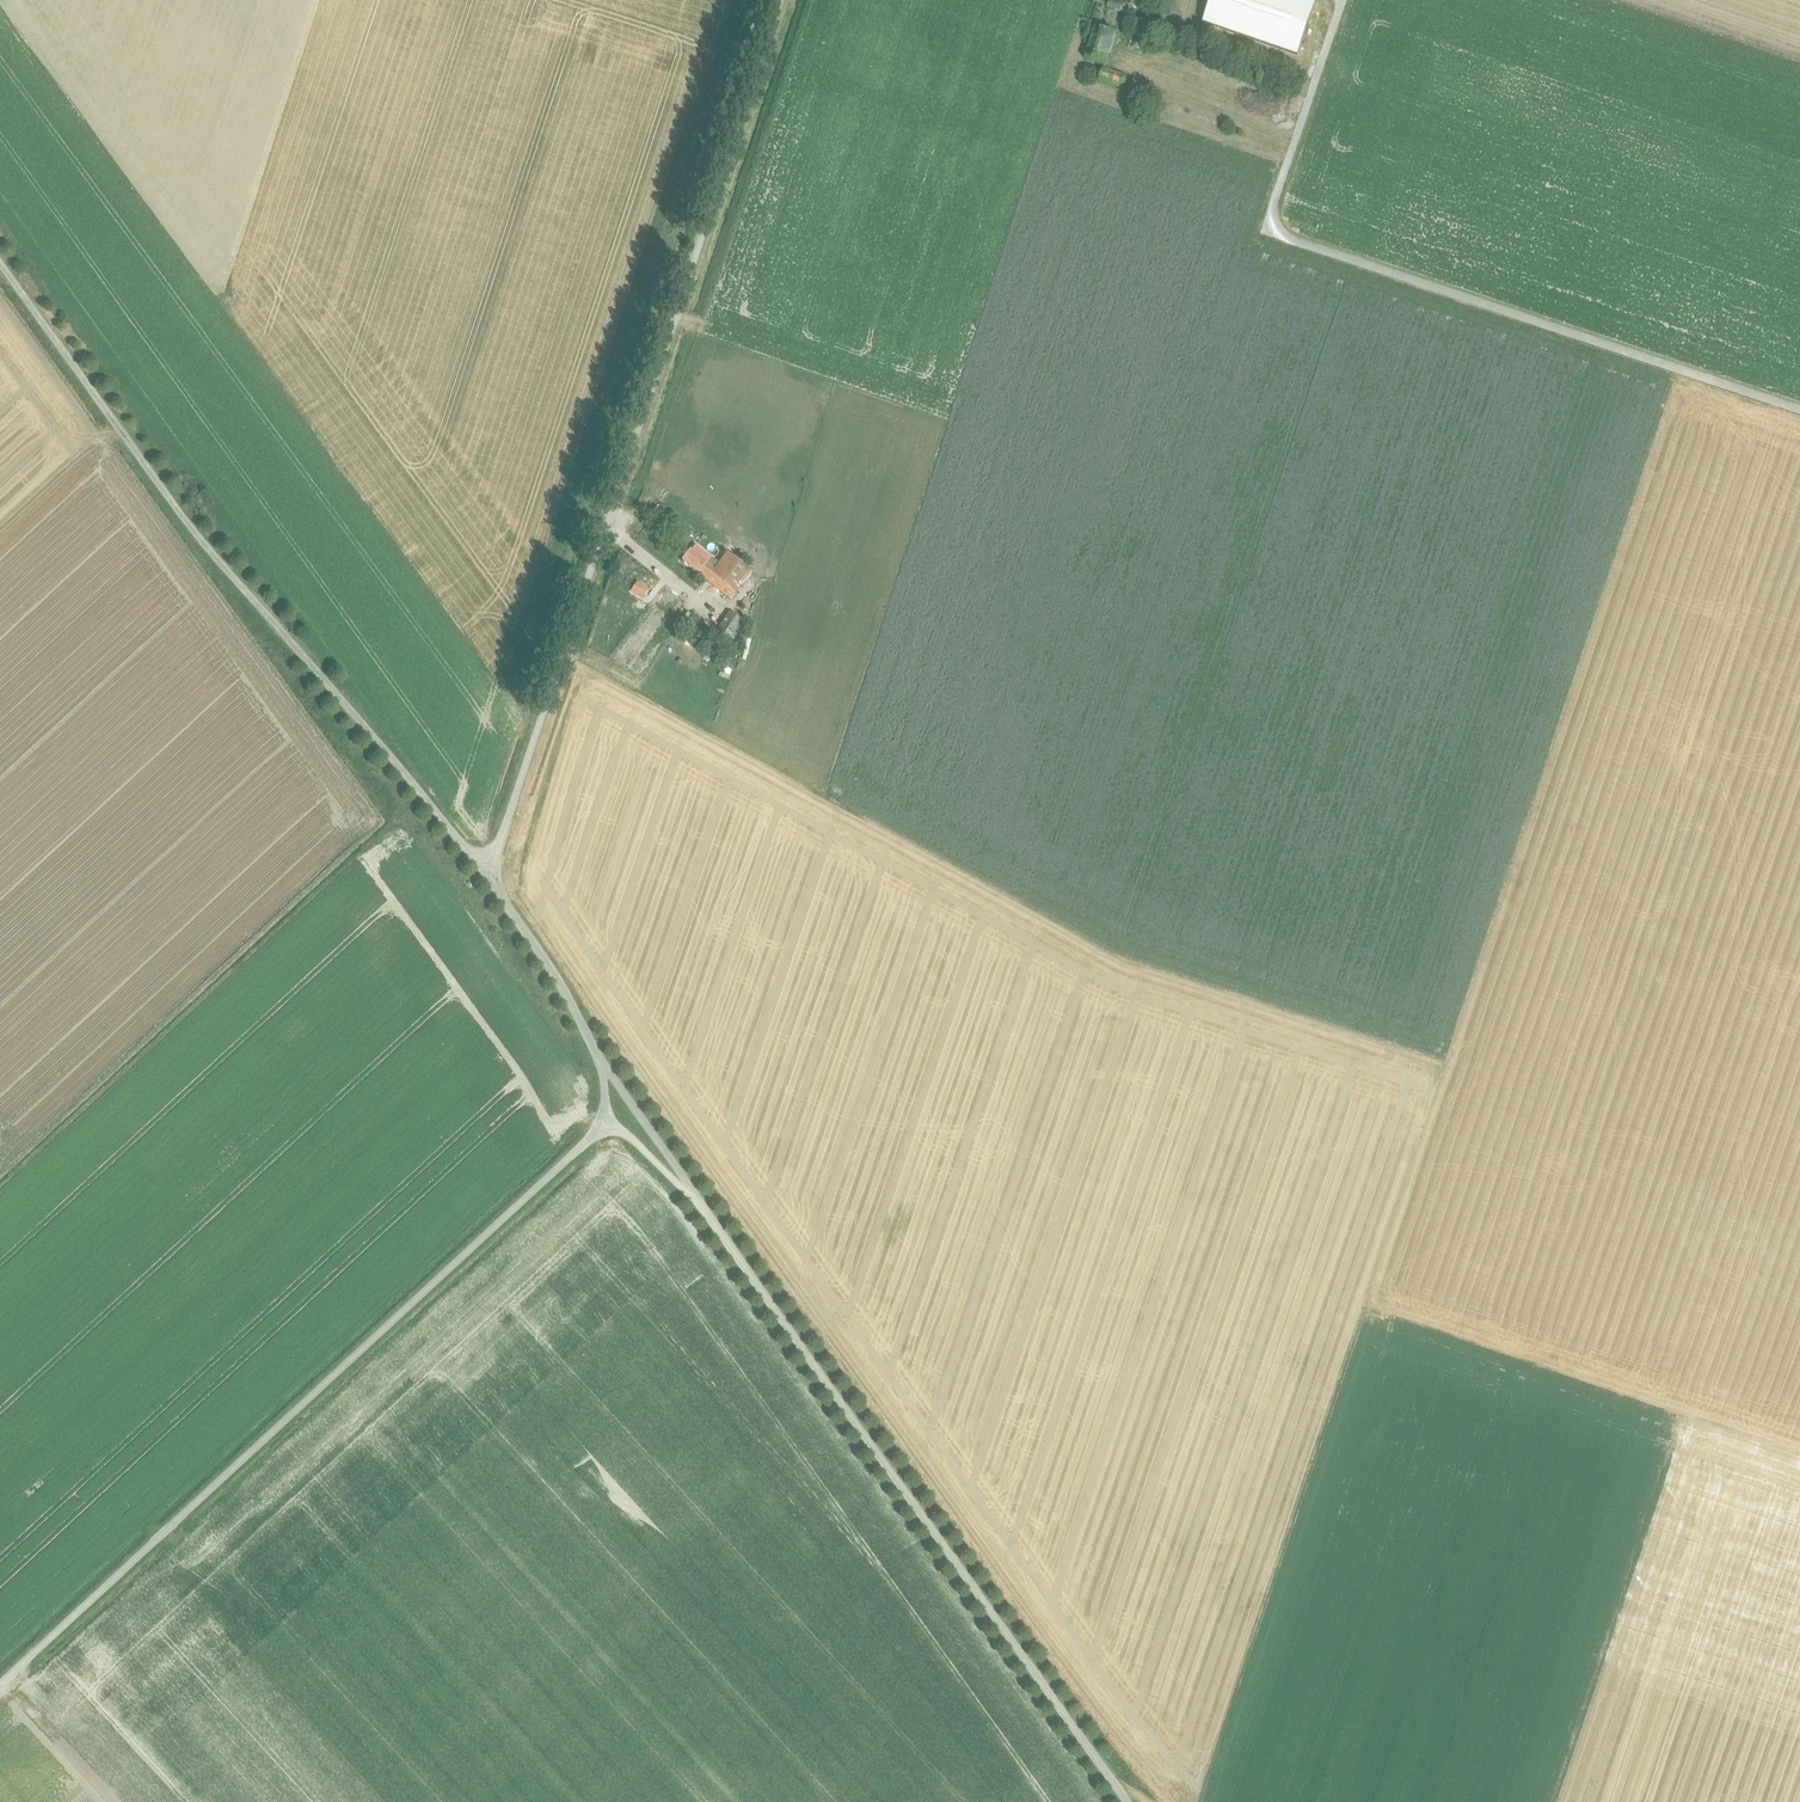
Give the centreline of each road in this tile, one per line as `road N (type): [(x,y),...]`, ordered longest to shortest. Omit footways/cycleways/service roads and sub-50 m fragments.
road 1 (unclassified): [(485,872),(779,0)]
road 2 (unclassified): [(0,1685),(602,1127)]
road 3 (unclassified): [(485,872),(195,532),(0,262)]
road 4 (unclassified): [(1125,1801),(874,1460),(687,1184)]
road 5 (unclassified): [(601,1064),(570,1000),(485,872)]
road 6 (unclassified): [(687,1184),(601,1064)]

